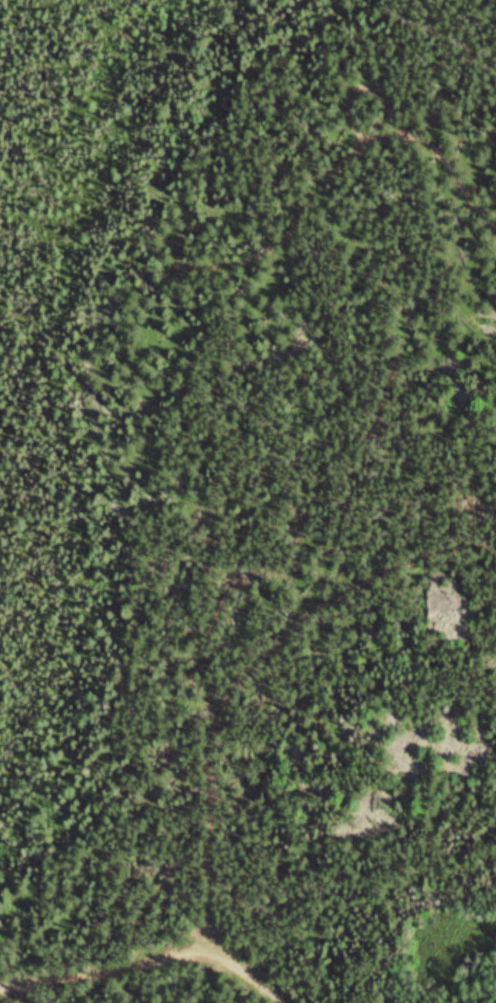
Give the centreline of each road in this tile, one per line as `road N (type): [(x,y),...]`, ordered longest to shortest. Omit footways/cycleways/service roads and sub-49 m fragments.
road 1 (track): [(215,938),(218,712),(313,598),(403,358),(495,342)]
road 2 (residential): [(299,1002),(215,938),(0,977)]
road 3 (track): [(397,128),(495,222)]

